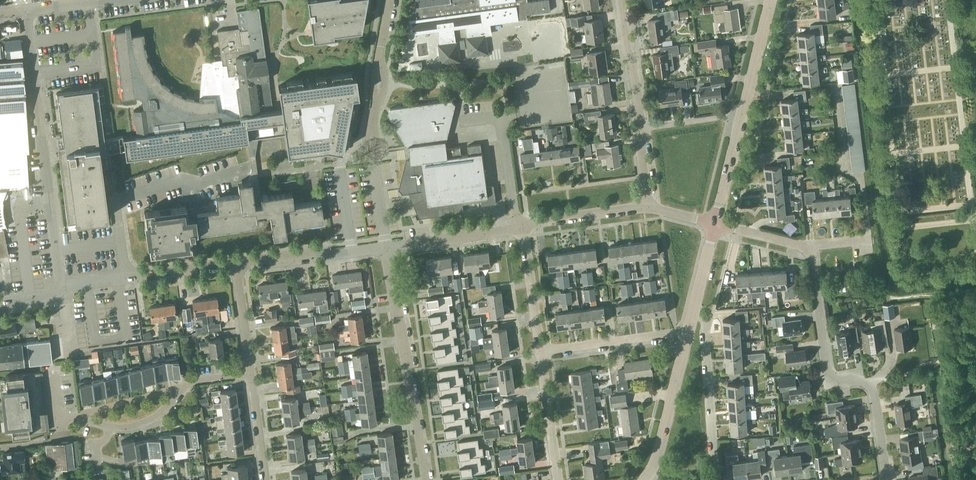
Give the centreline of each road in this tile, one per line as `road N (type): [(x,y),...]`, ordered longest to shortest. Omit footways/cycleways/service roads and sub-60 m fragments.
road 1 (residential): [(62,290),(26,12)]
road 2 (residential): [(885,479),(871,385),(826,374),(810,247)]
road 3 (residential): [(385,246),(370,133),(389,0)]
road 4 (residential): [(427,479),(385,246)]
road 5 (residential): [(250,374),(189,383),(138,425),(70,416)]
road 6 (residential): [(235,263),(385,246)]
road 7 (residential): [(540,352),(687,338)]
road 8 (unclassified): [(645,479),(687,338)]
road 9 (residential): [(385,246),(523,225)]
road 10 (residential): [(642,129),(620,0)]
road 11 (residential): [(558,479),(540,352)]
road 12 (residential): [(540,352),(523,225)]
road 13 (residential): [(523,225),(648,209)]
road 14 (unclassified): [(741,120),(770,0)]

